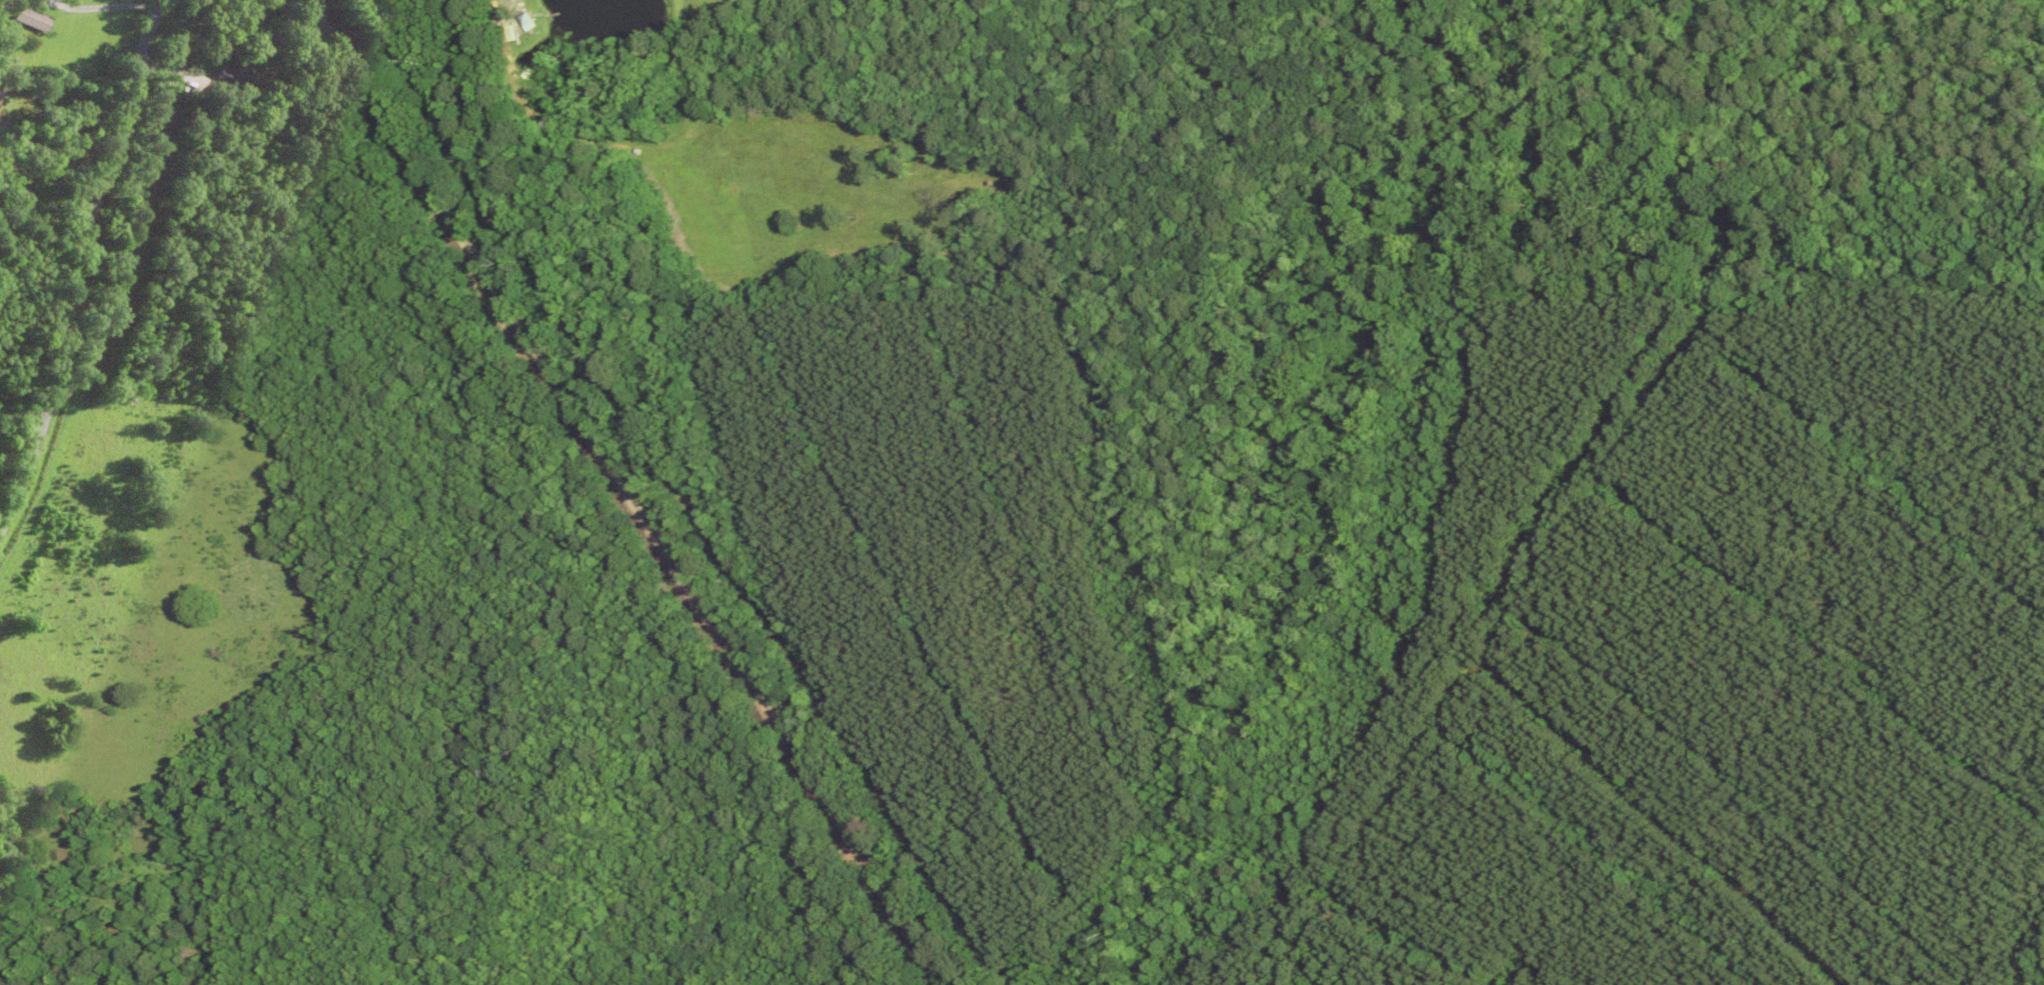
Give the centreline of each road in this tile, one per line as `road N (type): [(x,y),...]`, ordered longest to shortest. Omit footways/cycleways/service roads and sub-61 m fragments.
road 1 (residential): [(0,495),(164,0)]

